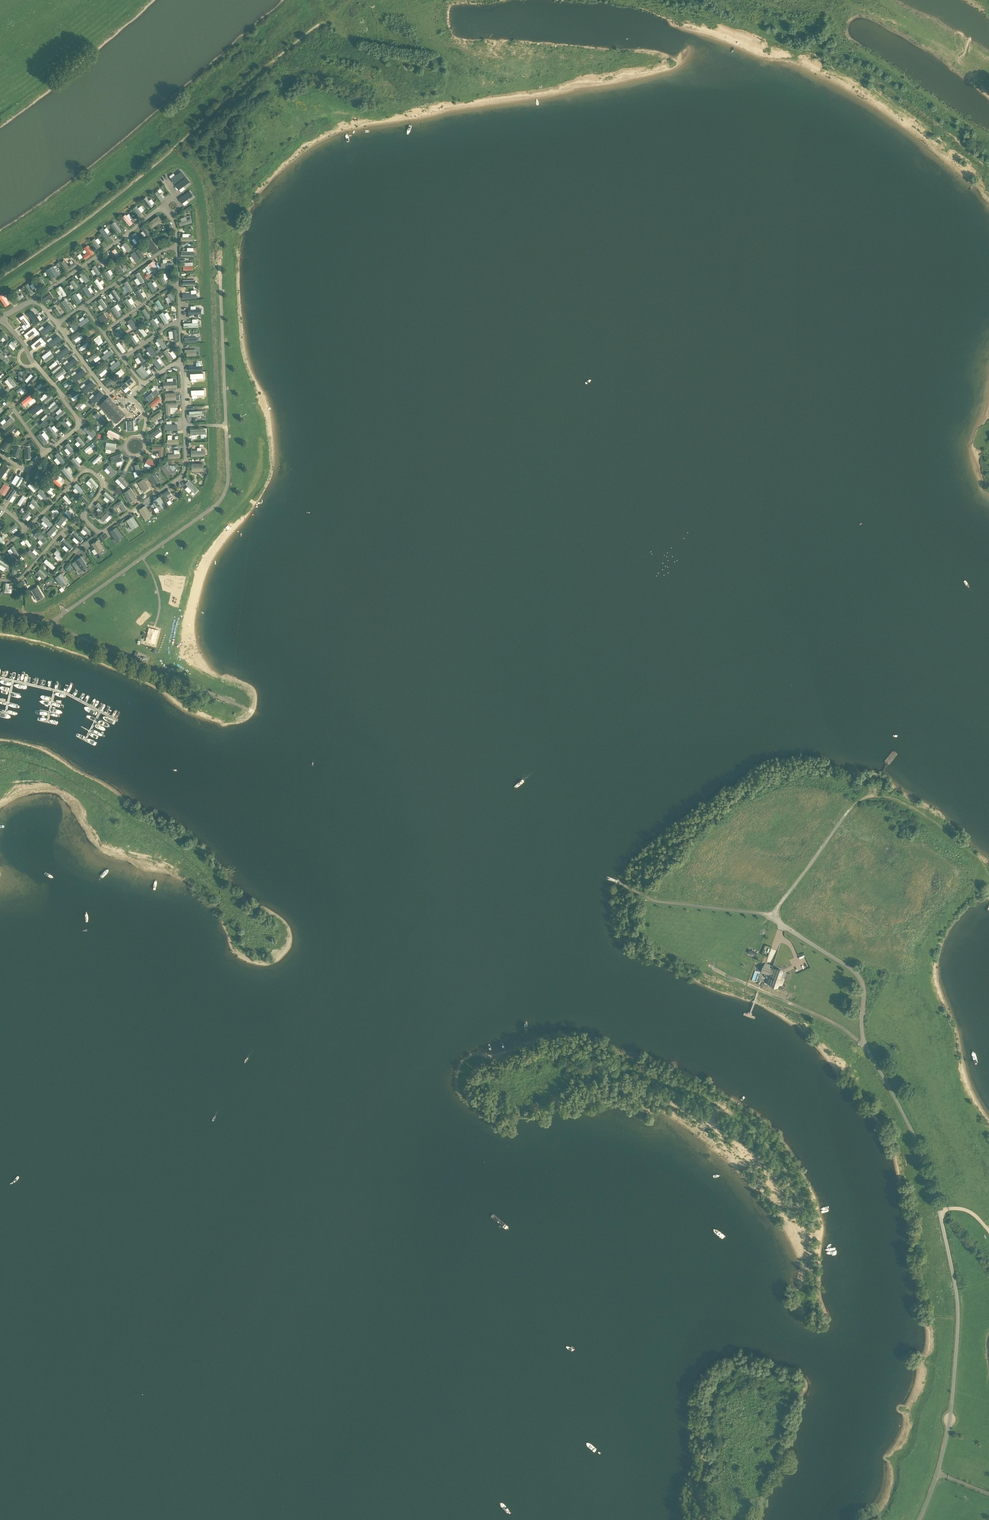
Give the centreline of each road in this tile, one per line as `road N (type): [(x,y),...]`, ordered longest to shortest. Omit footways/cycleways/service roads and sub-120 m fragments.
road 1 (unclassified): [(939,1212),(917,1141),(864,1044),(862,982),(771,918)]
road 2 (unclassified): [(920,1519),(947,1436),(958,1318),(939,1212)]
road 3 (track): [(174,148),(320,24)]
road 4 (track): [(868,1052),(841,1028),(714,967)]
road 5 (track): [(771,918),(851,808)]

